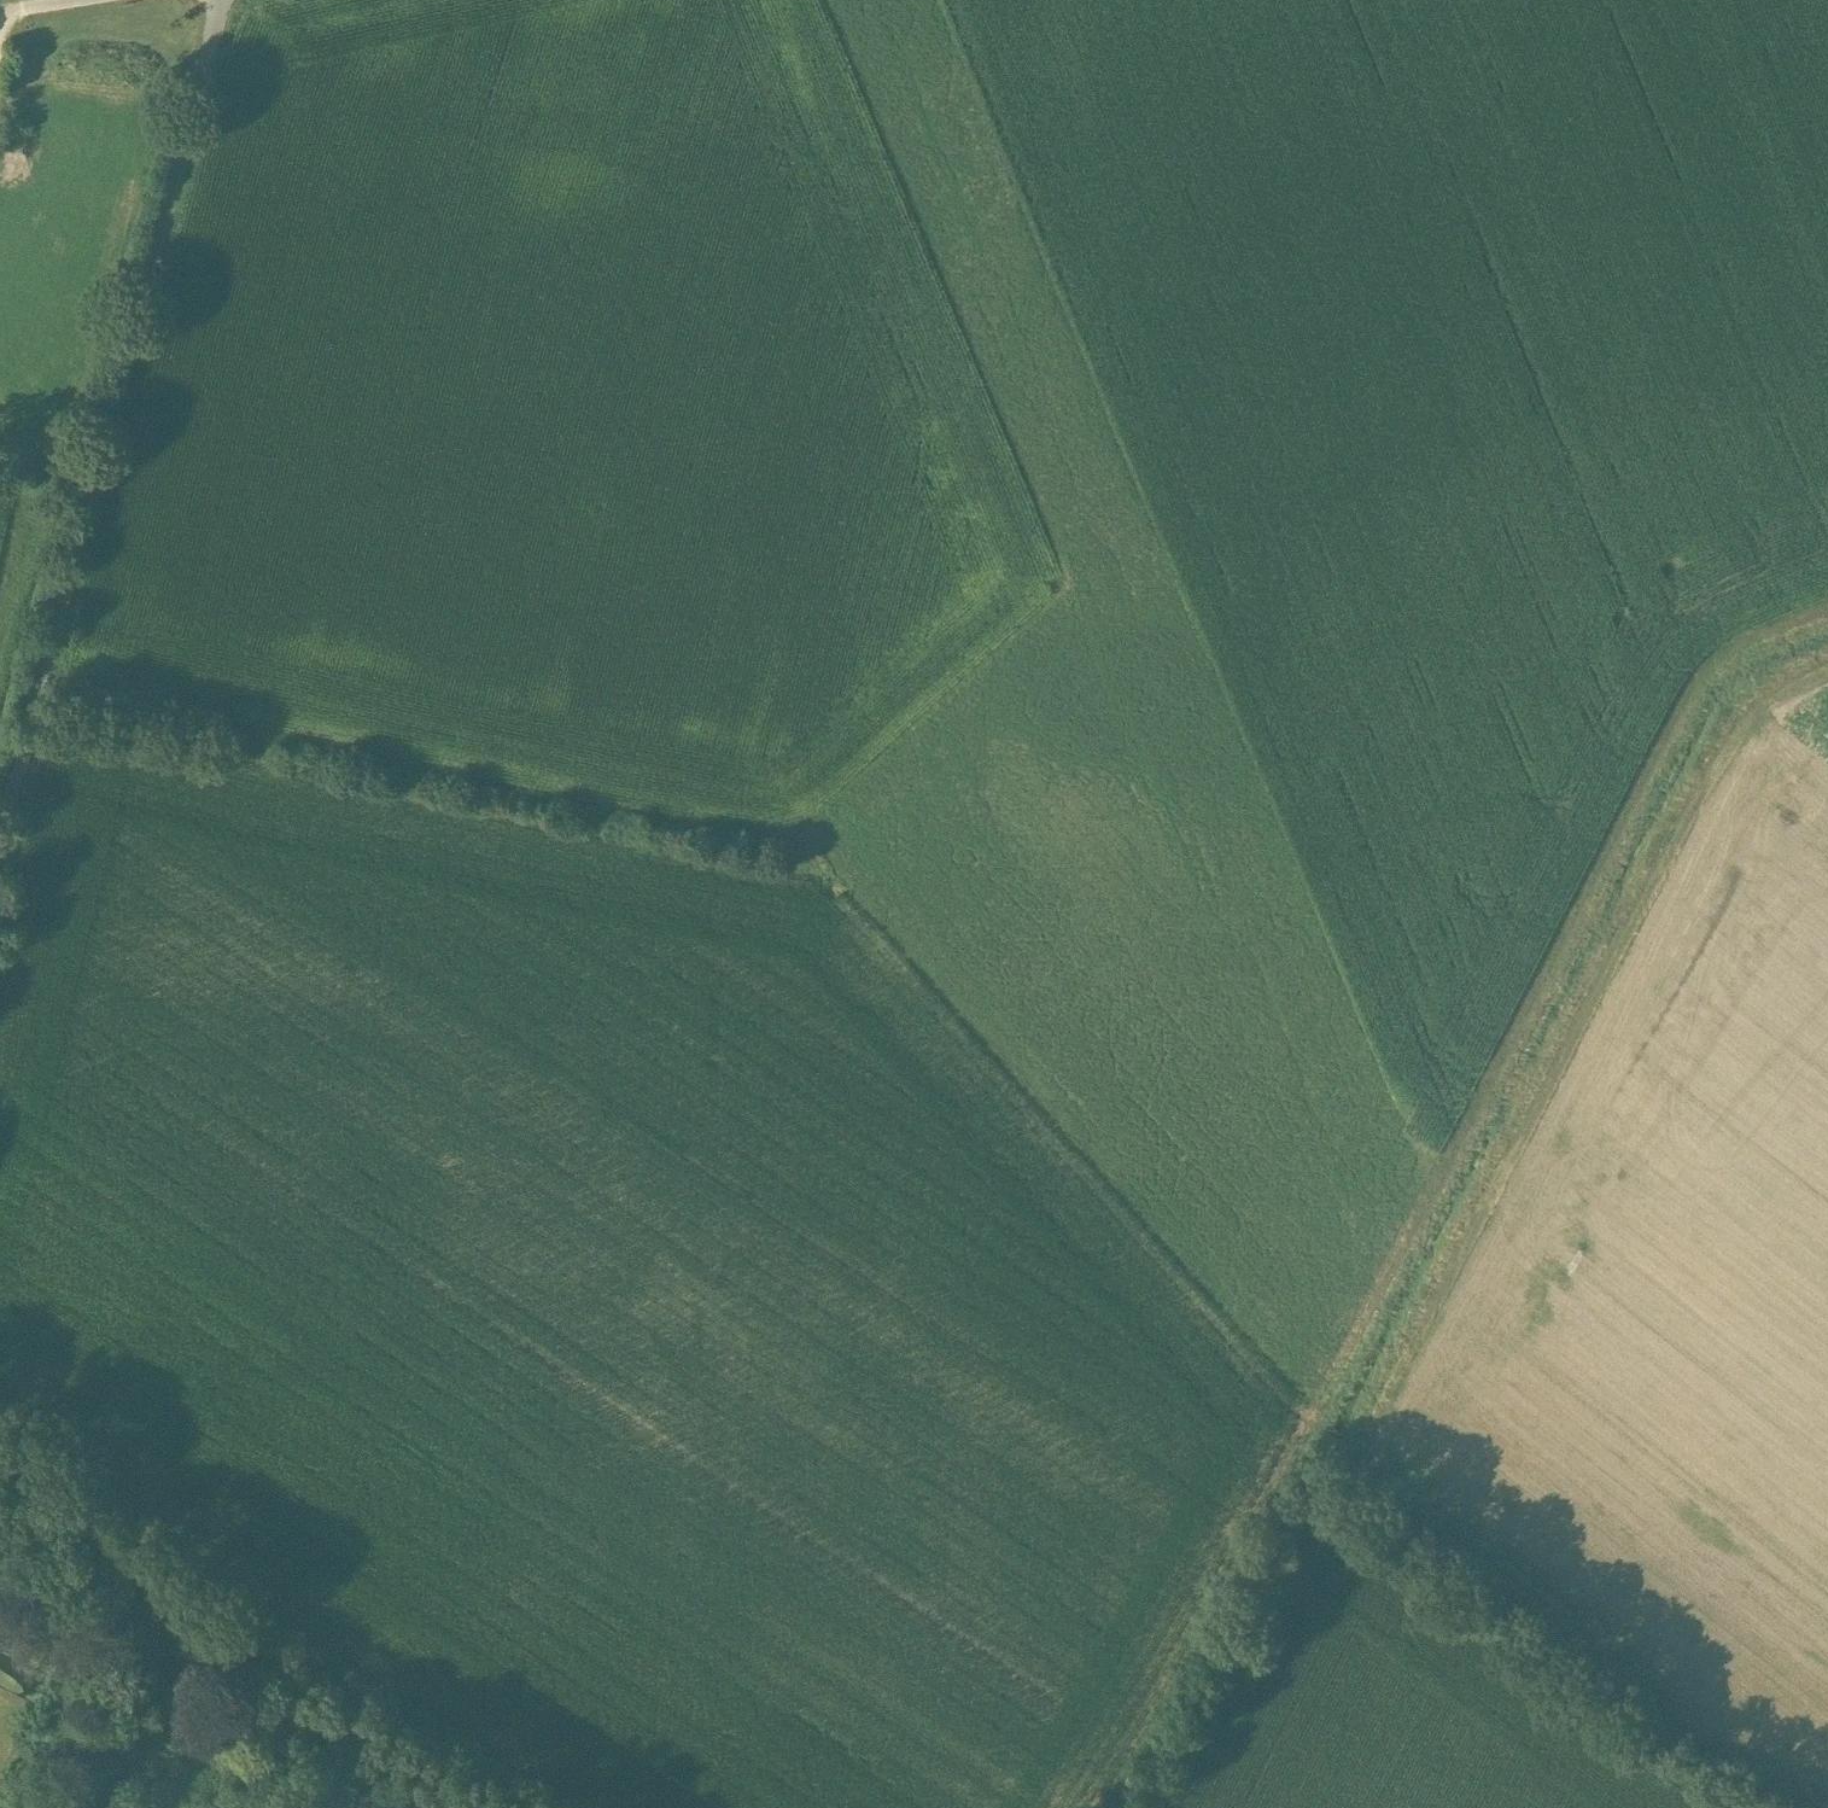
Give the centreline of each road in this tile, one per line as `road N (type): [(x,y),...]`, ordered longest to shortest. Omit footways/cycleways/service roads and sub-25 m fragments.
road 1 (unclassified): [(222,0),(0,841)]

